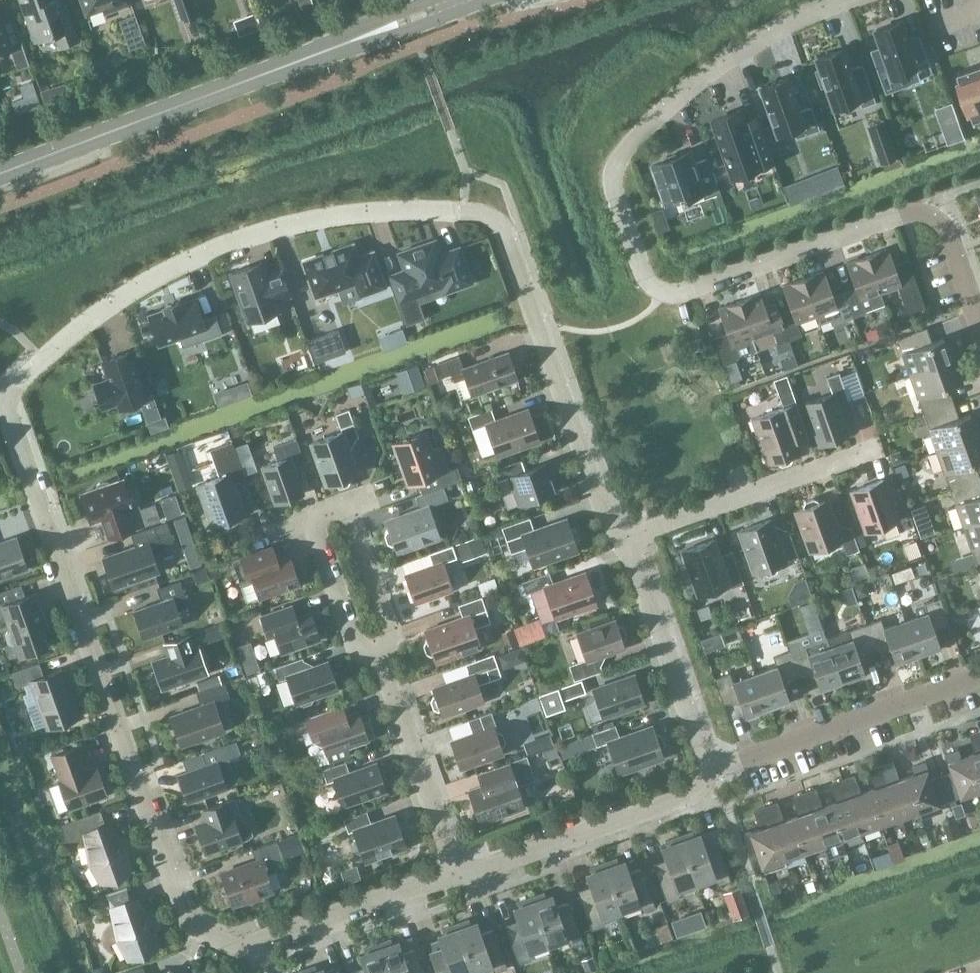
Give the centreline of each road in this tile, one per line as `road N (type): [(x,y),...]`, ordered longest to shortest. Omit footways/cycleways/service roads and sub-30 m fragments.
road 1 (residential): [(620,541),(509,239),(498,220),(479,213),(344,216),(232,241),(113,301),(14,390),(11,425),(185,915),(197,927),(241,948),(454,873)]
road 2 (residential): [(979,323),(946,226),(918,212),(680,293),(659,291),(638,260),(614,175),(634,139),(741,54),(844,0)]
road 3 (unclassified): [(0,175),(456,2)]
road 4 (residential): [(377,654),(363,650),(341,614),(312,531),(323,512),(337,509),(350,521),(386,640)]
road 5 (residential): [(711,770),(979,678)]
road 6 (residential): [(454,873),(691,797),(711,770)]
road 7 (residential): [(620,541),(872,444)]
road 8 (residential): [(711,770),(620,541)]
road 9 (residential): [(454,873),(377,654)]

